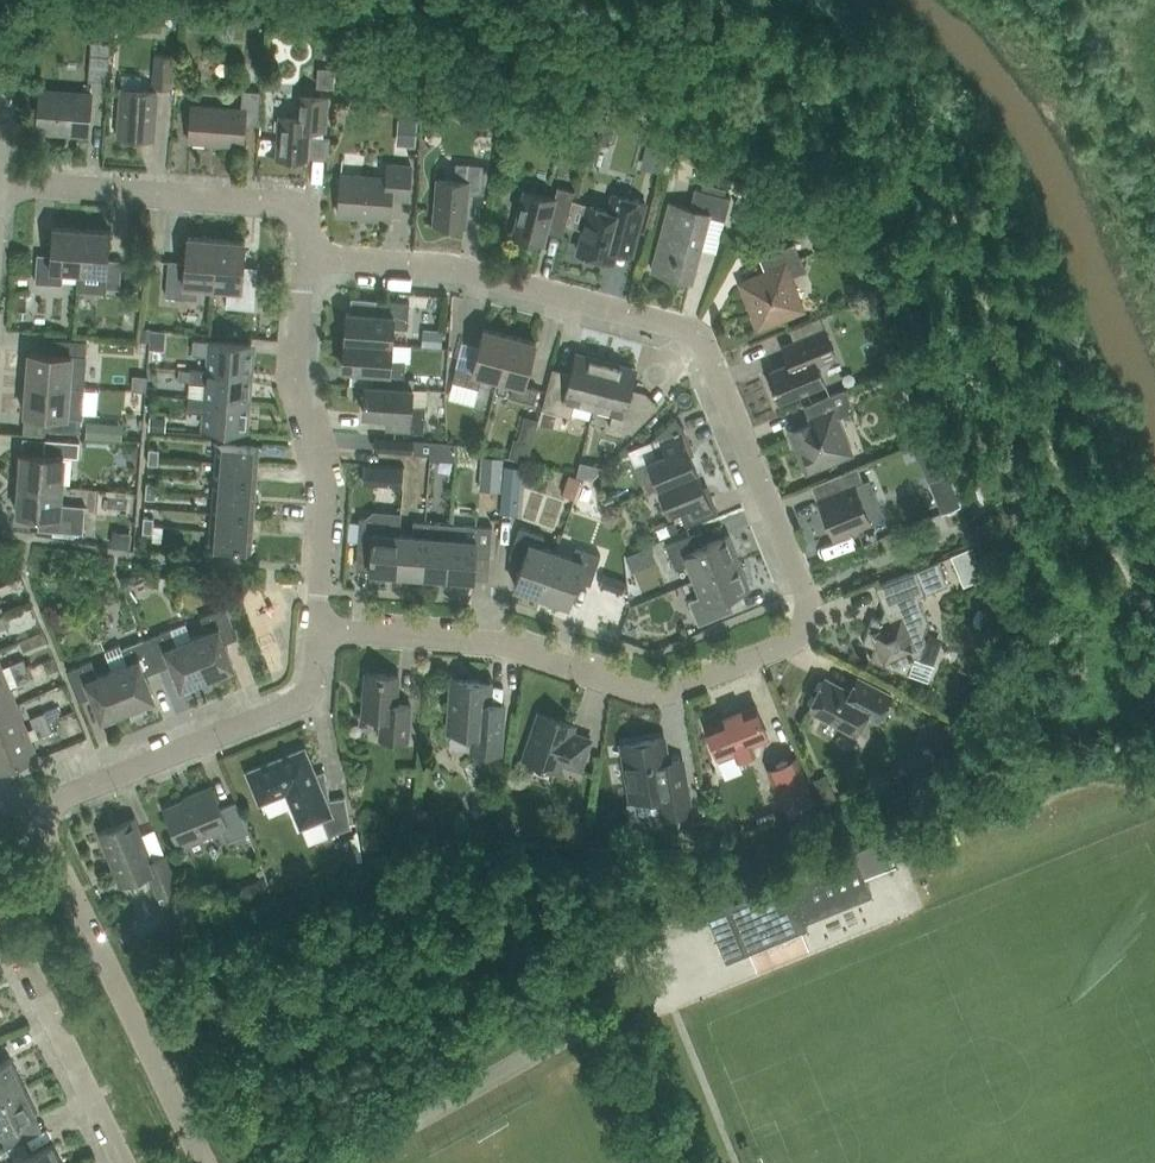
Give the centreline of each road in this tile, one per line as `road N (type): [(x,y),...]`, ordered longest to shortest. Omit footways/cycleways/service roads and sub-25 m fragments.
road 1 (residential): [(318,630),(498,644),(655,694),(781,647),(801,632),(809,612),(708,353),(689,331),(449,267),(304,257)]
road 2 (residential): [(32,811),(203,1162)]
road 3 (residential): [(318,630),(325,493),(294,378),(304,257)]
road 4 (residential): [(32,811),(296,703),(313,679),(318,630)]
road 5 (residential): [(304,257),(308,206),(0,182)]
road 6 (residential): [(123,1162),(0,912)]

